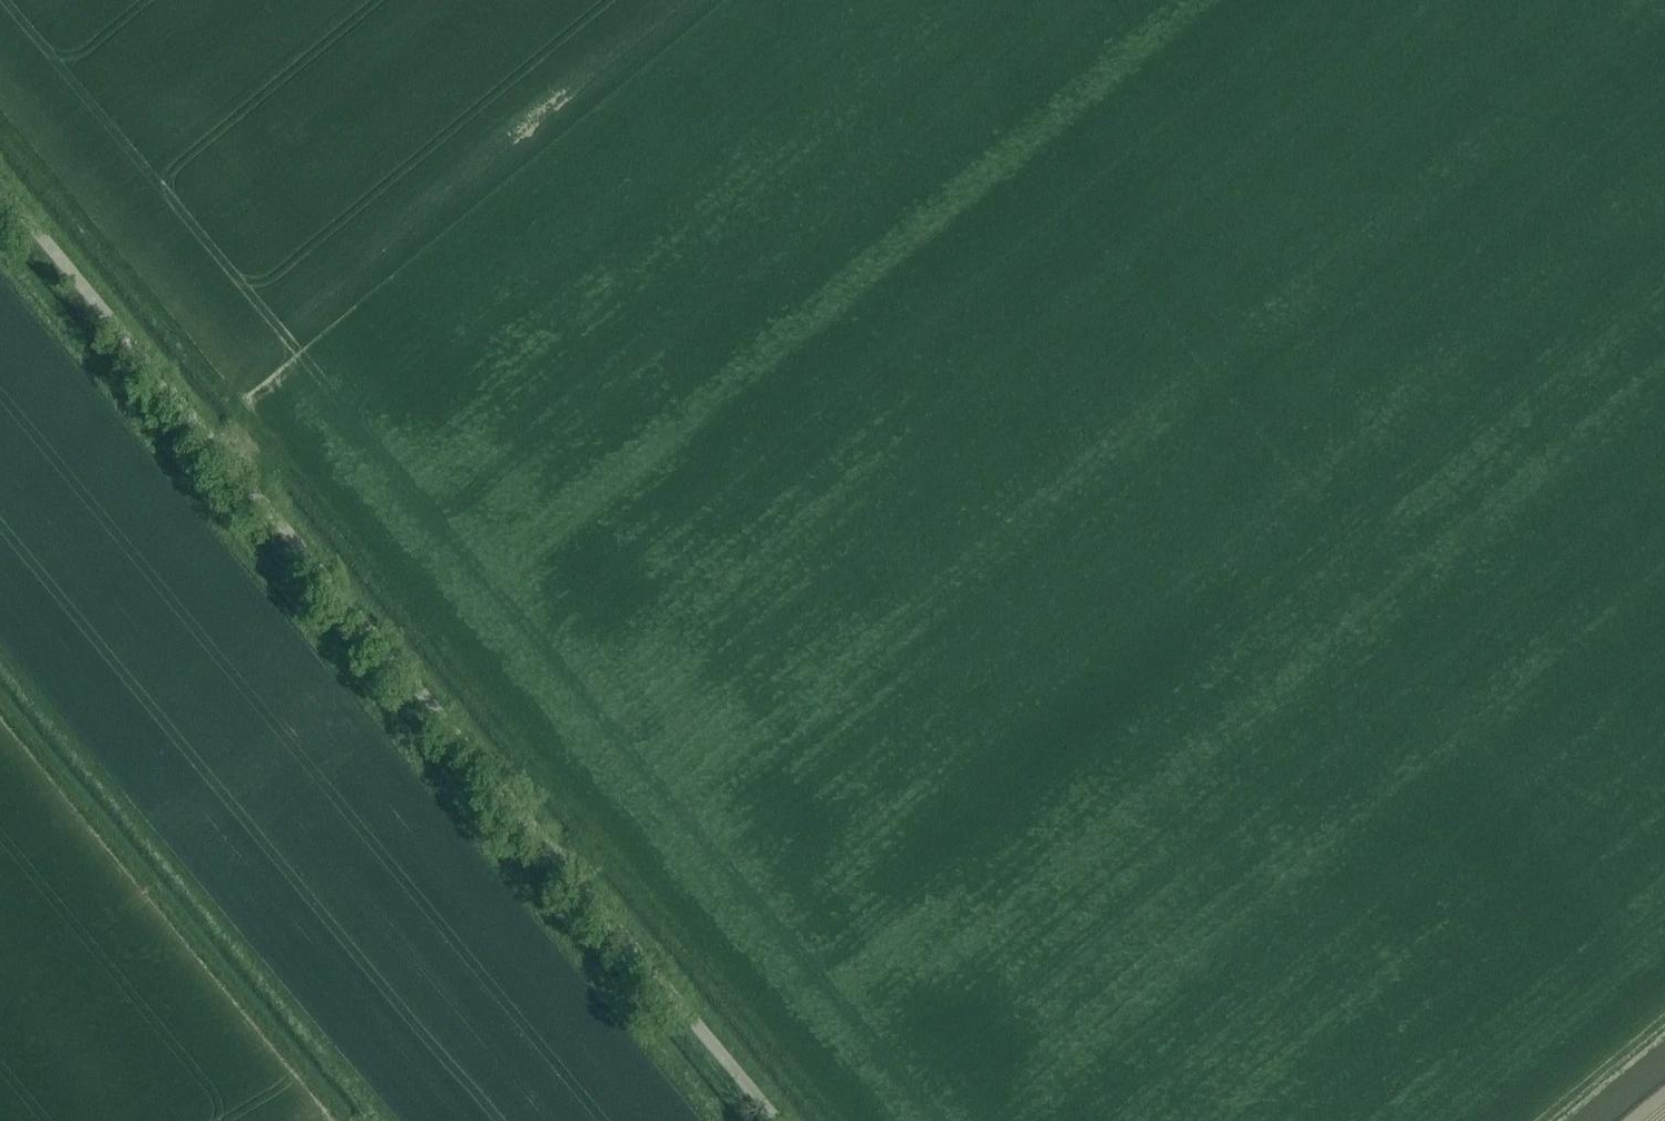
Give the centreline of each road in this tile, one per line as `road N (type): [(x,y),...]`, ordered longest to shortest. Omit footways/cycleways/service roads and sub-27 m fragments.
road 1 (unclassified): [(773,1120),(0,195)]

